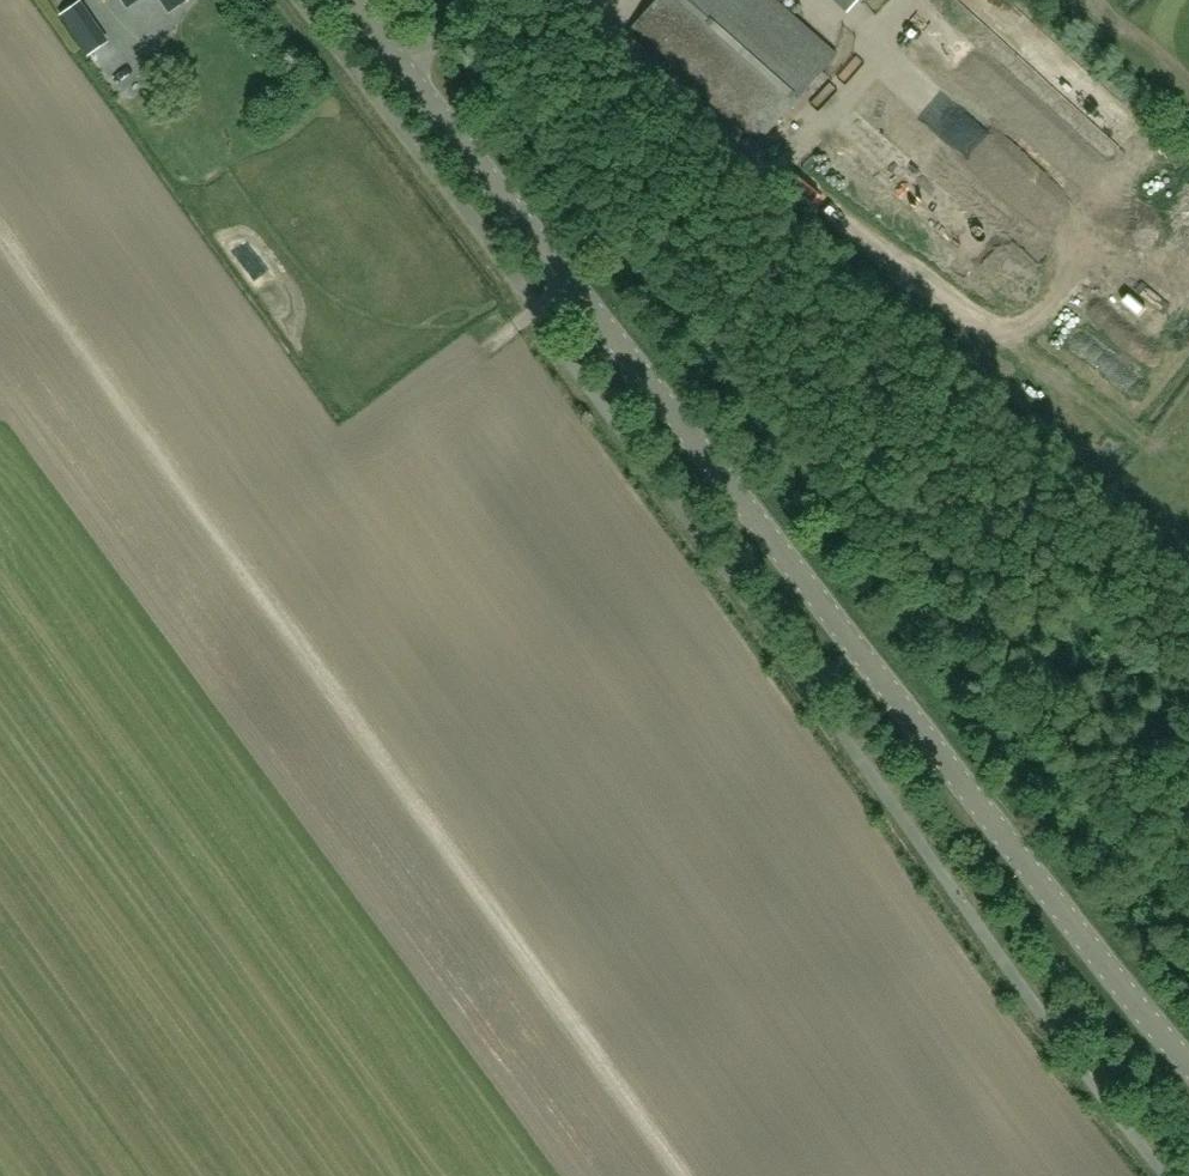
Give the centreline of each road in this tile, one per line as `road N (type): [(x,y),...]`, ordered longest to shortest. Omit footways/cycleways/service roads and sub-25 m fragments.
road 1 (tertiary): [(1188,1073),(347,0)]

